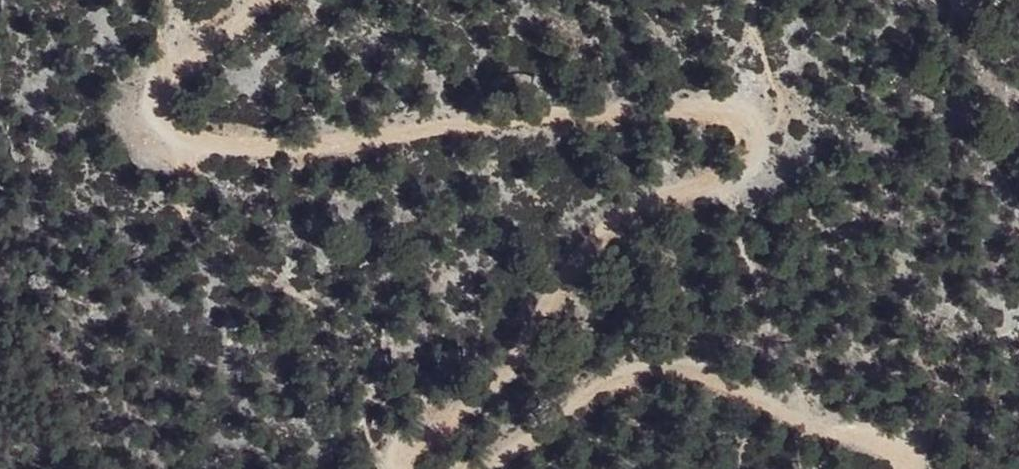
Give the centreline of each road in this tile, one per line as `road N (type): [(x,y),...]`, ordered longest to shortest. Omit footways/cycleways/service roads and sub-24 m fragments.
road 1 (track): [(264,0),(168,57),(146,103),(179,147),(252,153),(520,119),(694,110),(741,116),(765,145),(742,178),(645,221),(558,285),(486,384),(413,444),(399,468)]
road 2 (track): [(483,468),(645,362),(695,365),(905,456),(907,468)]

